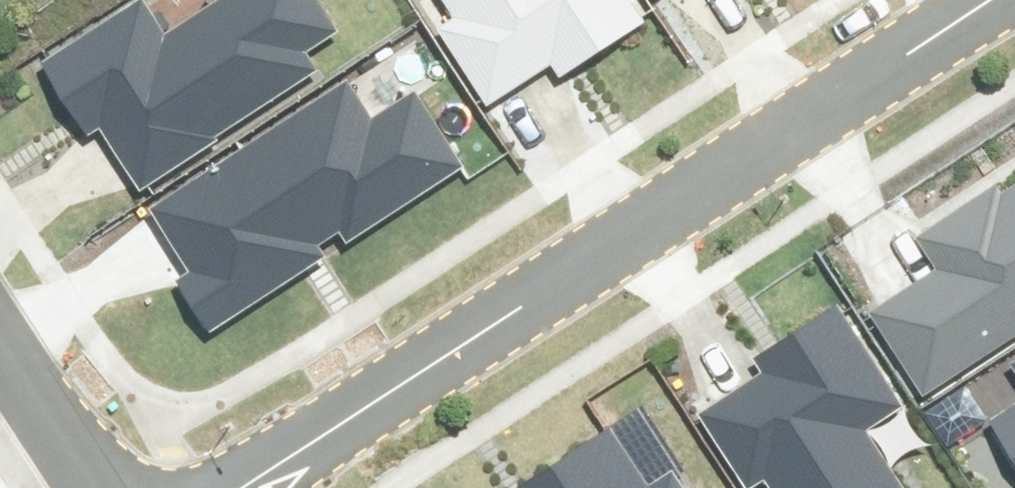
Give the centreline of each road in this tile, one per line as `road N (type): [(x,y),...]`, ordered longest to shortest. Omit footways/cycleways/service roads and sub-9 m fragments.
road 1 (residential): [(1014,0),(261,487)]
road 2 (residential): [(95,487),(0,343)]

